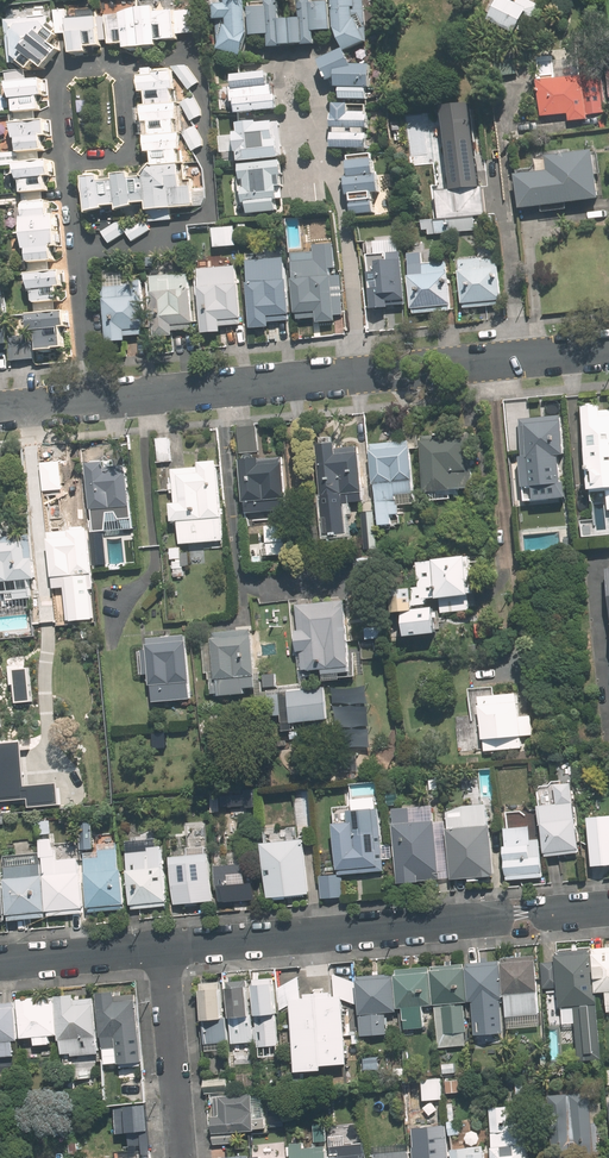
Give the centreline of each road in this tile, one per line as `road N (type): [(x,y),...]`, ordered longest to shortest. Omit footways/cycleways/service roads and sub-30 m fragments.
road 1 (residential): [(159,948),(608,907)]
road 2 (residential): [(0,407),(371,373)]
road 3 (residential): [(178,1157),(159,948)]
road 4 (residential): [(0,964),(159,948)]
road 5 (residential): [(466,363),(608,349)]

